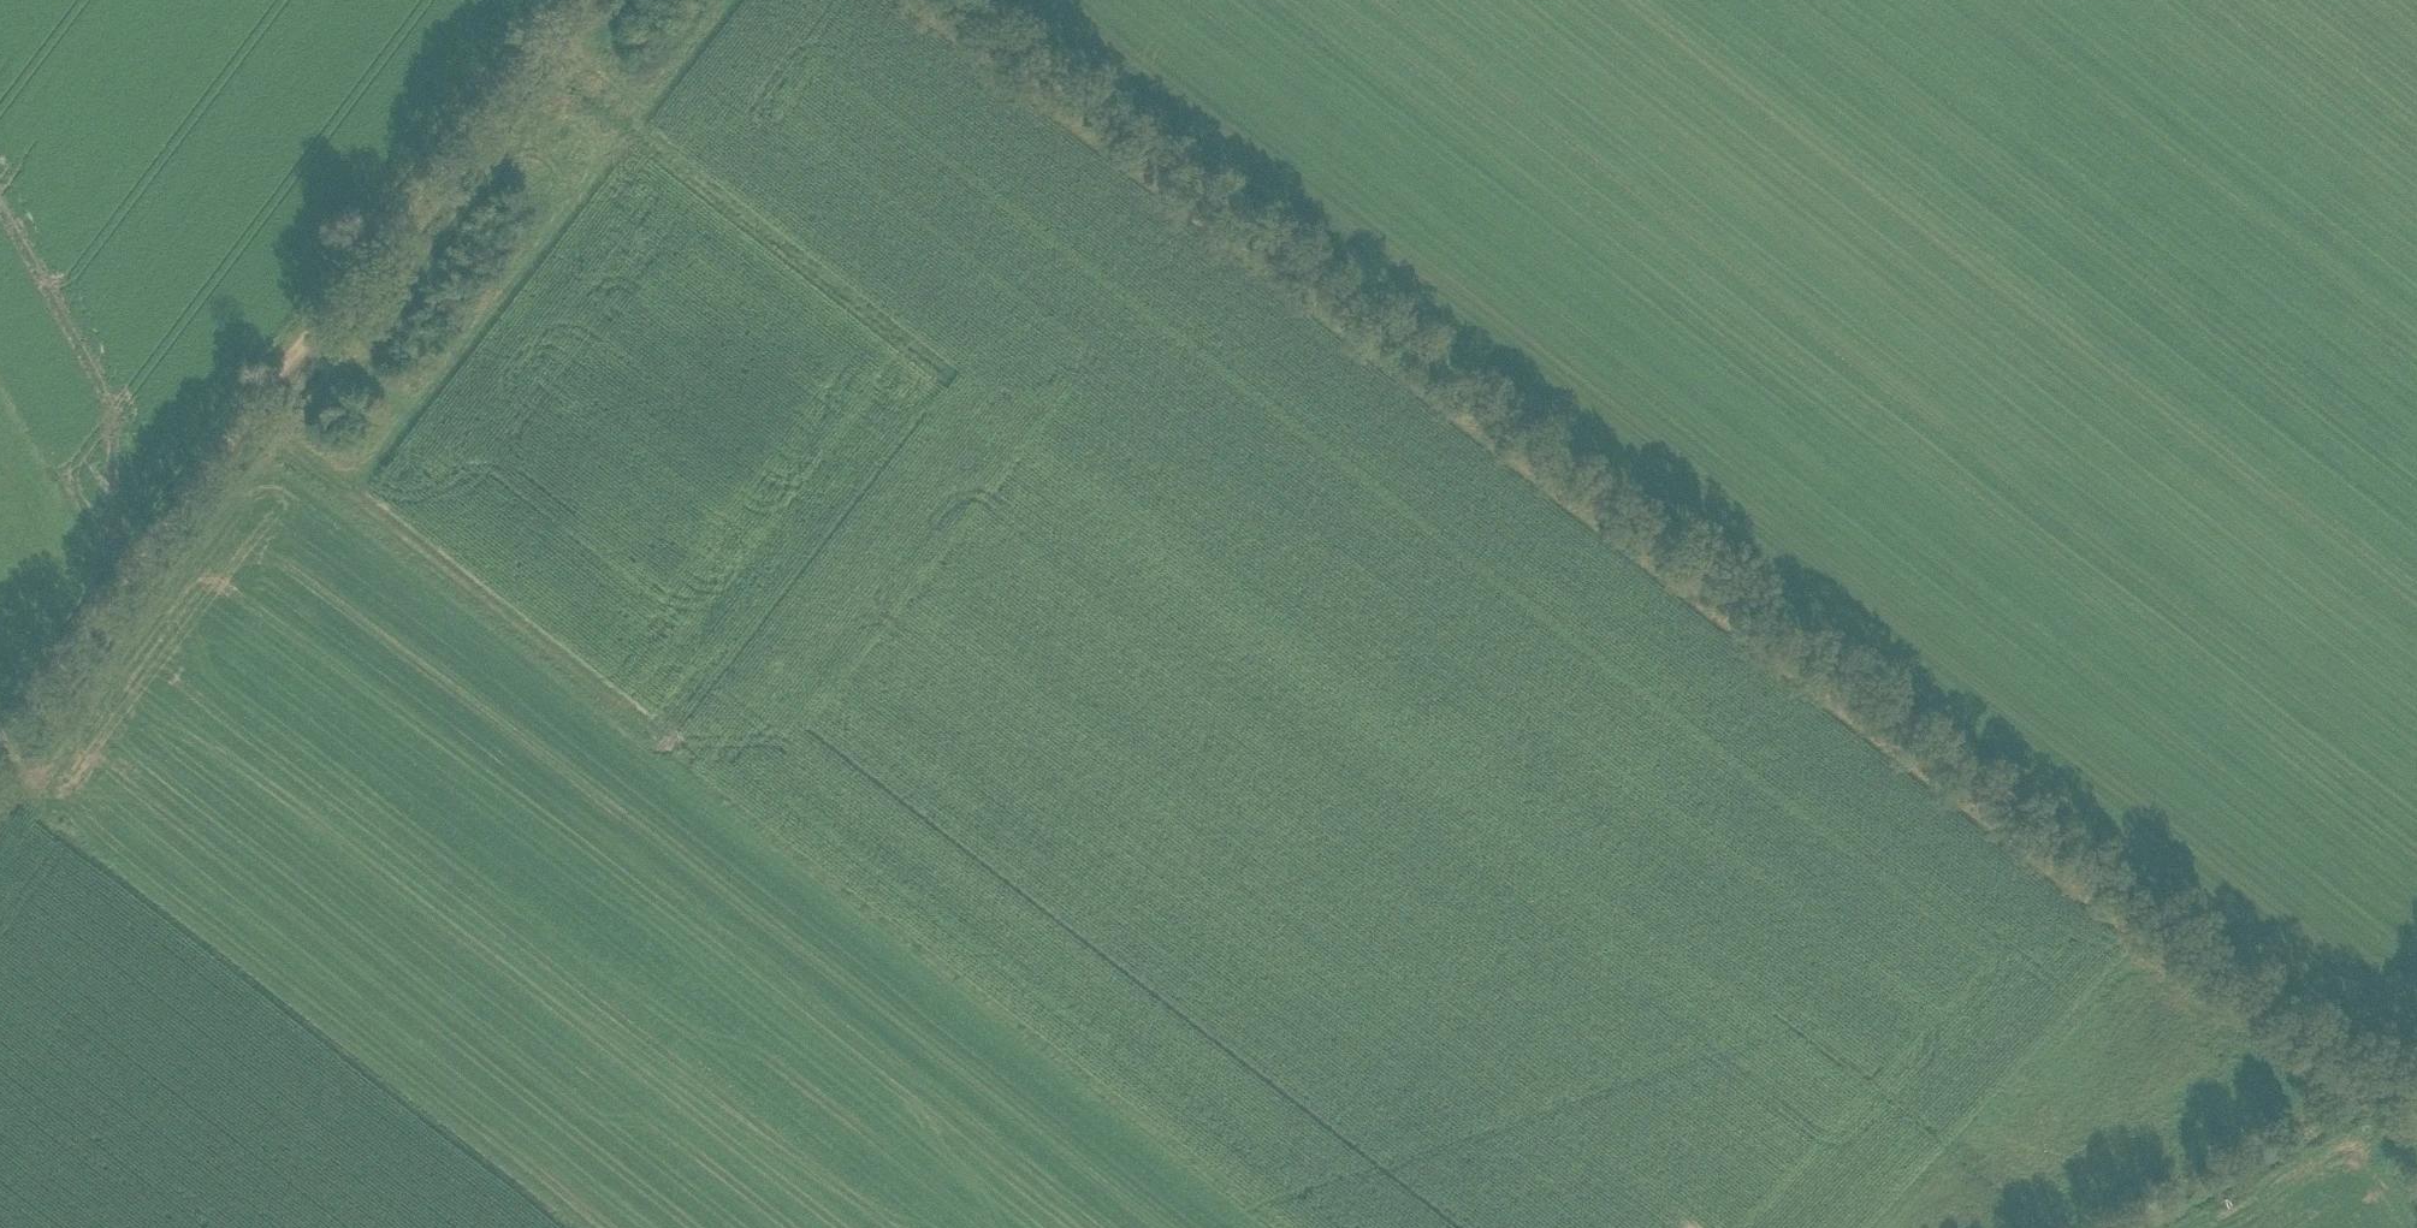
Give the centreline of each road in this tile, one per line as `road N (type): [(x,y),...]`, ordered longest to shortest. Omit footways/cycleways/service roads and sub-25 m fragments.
road 1 (track): [(0,743),(566,0)]

